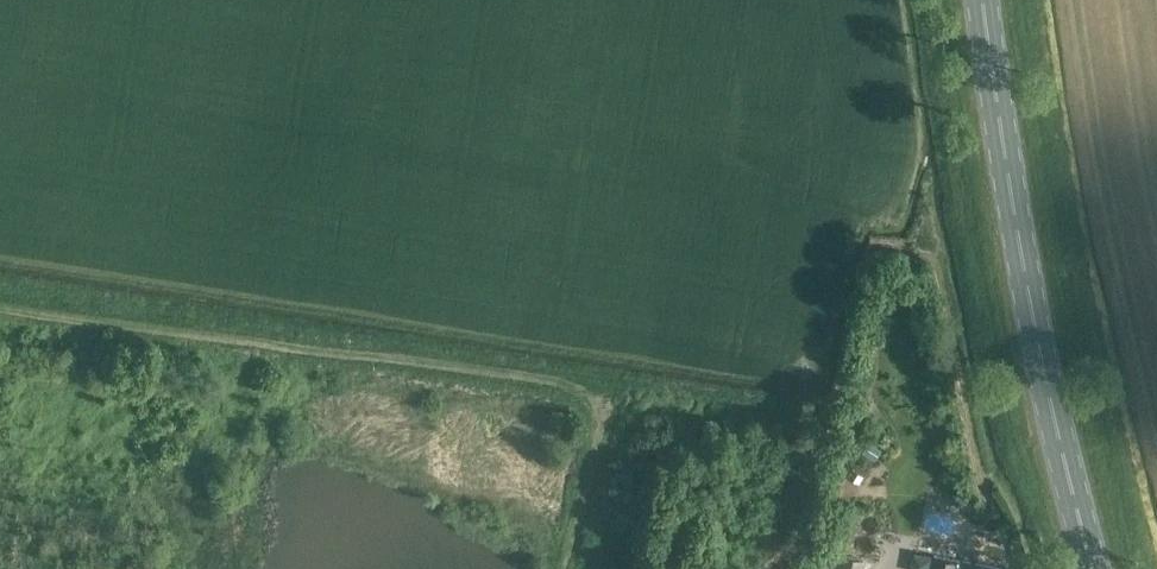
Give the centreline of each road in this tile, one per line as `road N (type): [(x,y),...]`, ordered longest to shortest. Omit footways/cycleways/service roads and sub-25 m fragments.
road 1 (primary): [(1093,568),(1022,260),(983,0)]

